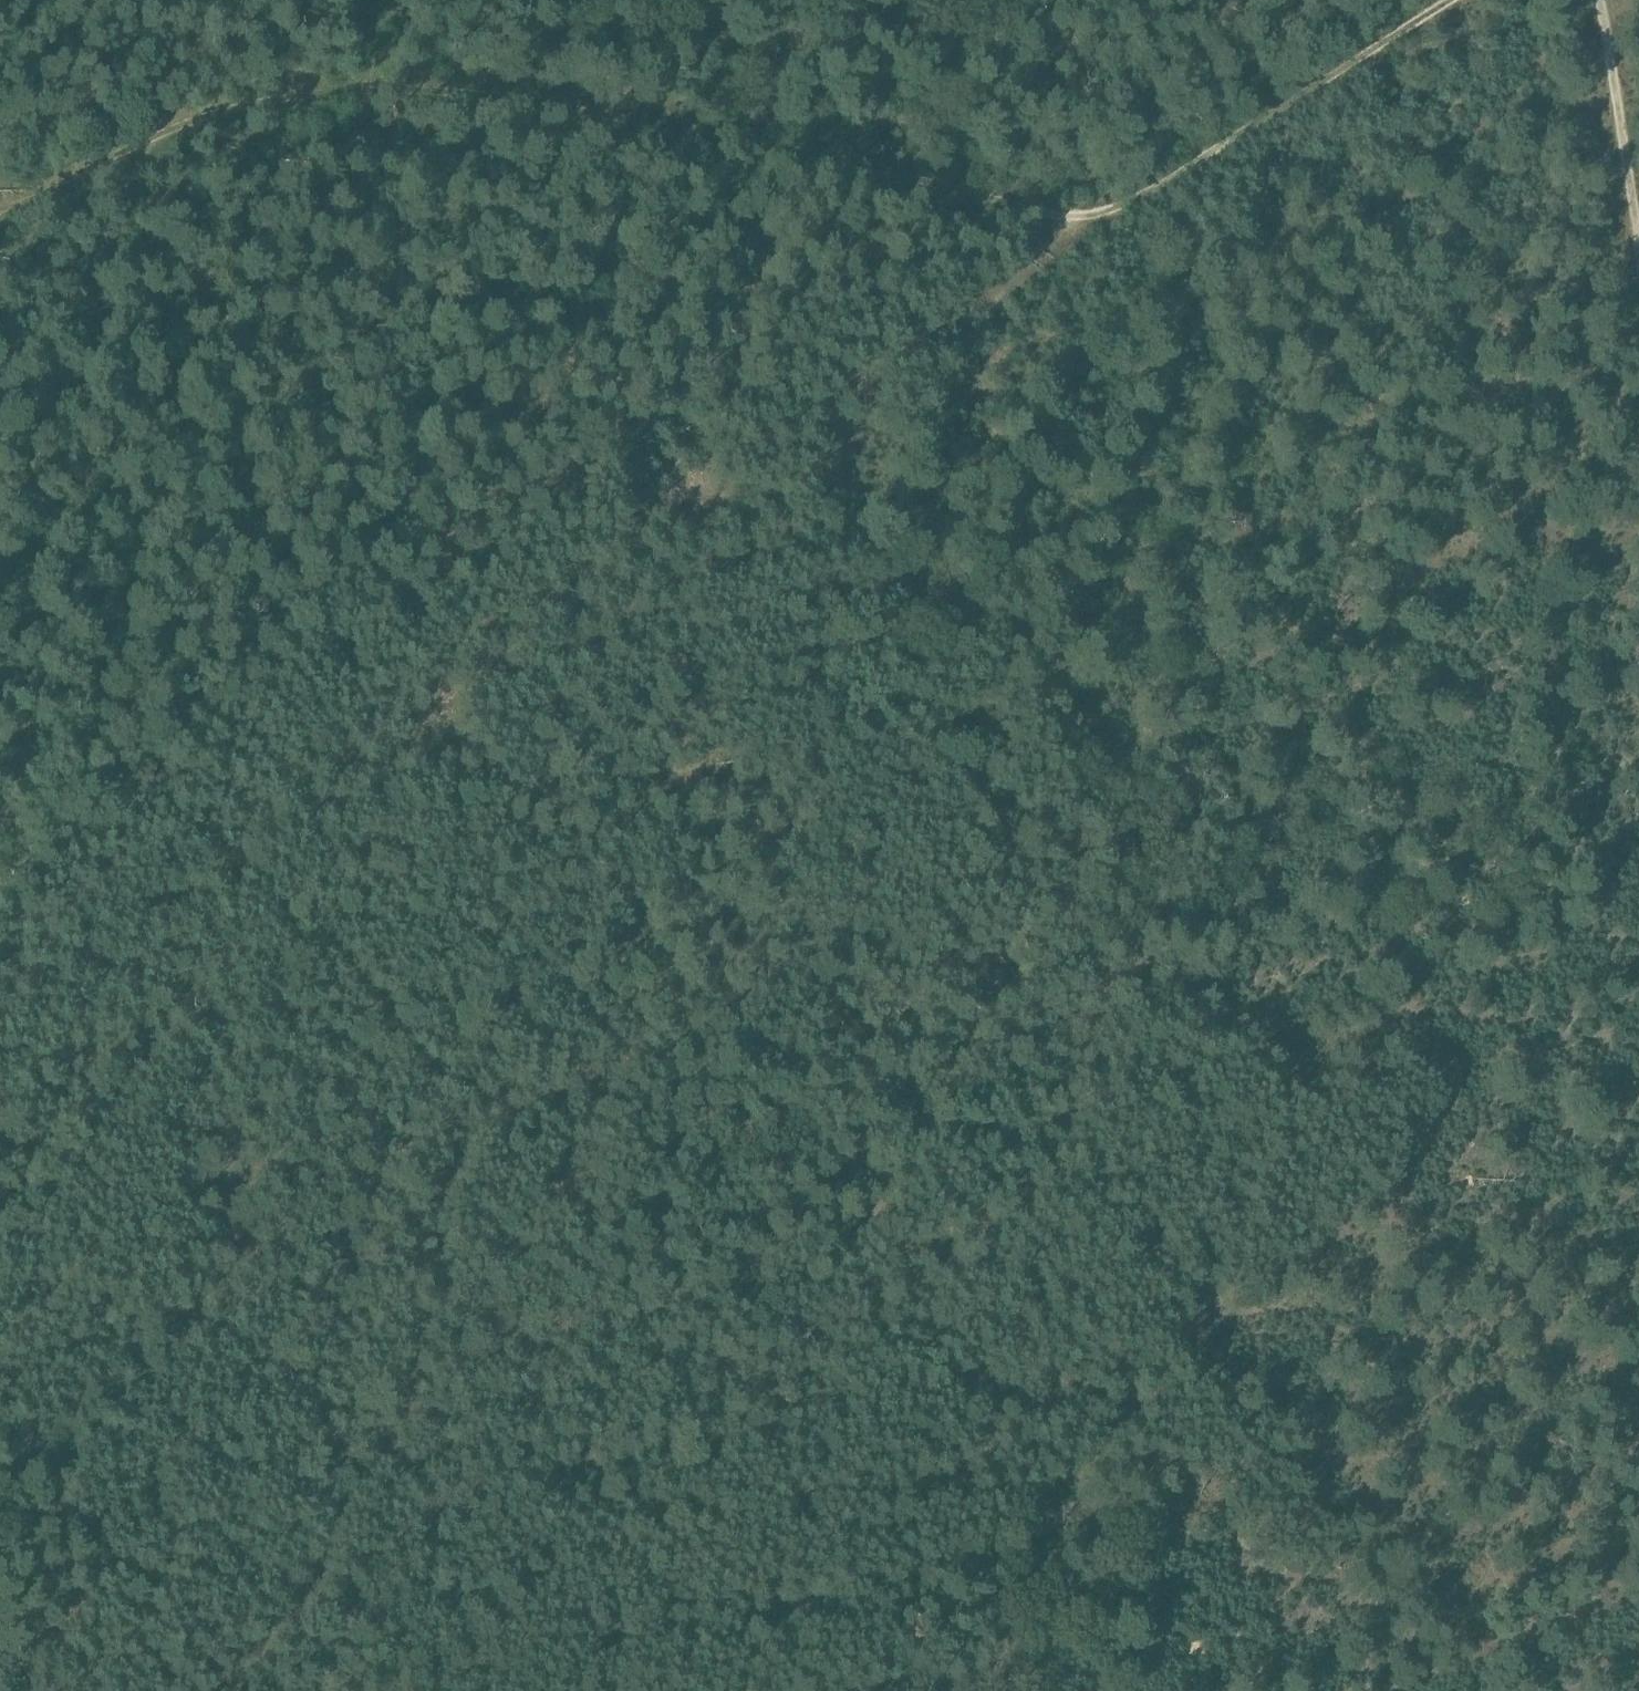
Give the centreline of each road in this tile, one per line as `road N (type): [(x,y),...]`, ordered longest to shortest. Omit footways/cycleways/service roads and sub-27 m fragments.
road 1 (track): [(0,201),(181,113),(385,73),(792,133),(1016,212),(1081,208),(1129,194),(1415,0)]
road 2 (track): [(1596,0),(1638,240)]

